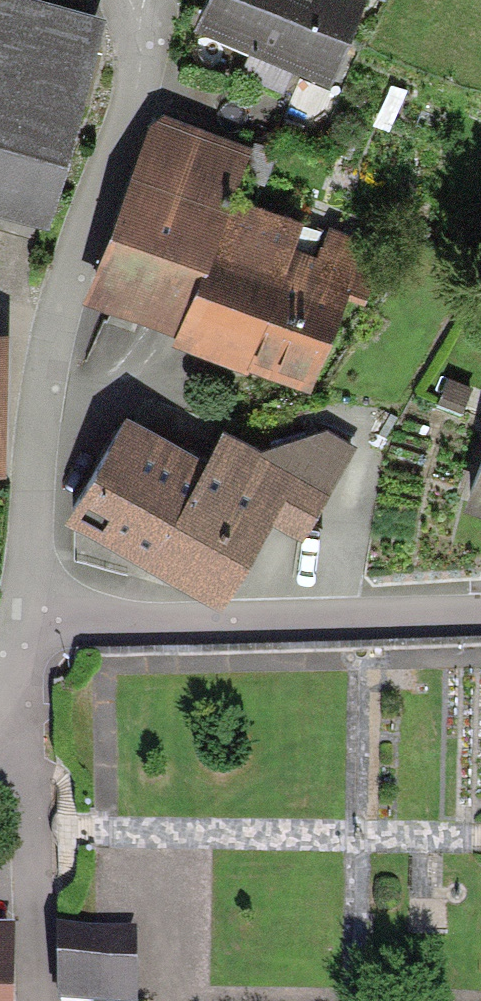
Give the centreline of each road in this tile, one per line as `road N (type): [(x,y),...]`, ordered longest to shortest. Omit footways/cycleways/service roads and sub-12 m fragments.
road 1 (unclassified): [(138,0),(140,67),(69,272),(44,388),(25,609)]
road 2 (residential): [(25,609),(112,625),(480,622)]
road 3 (residential): [(32,1000),(28,799),(0,711)]

